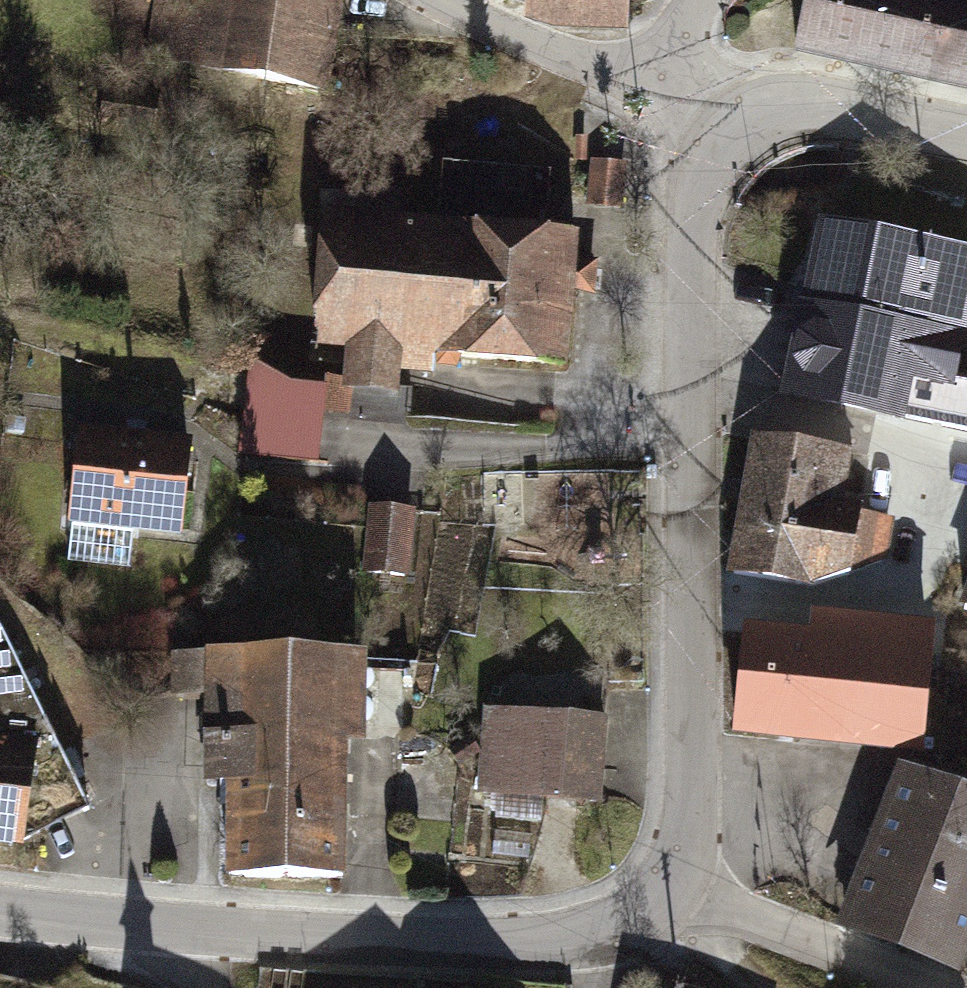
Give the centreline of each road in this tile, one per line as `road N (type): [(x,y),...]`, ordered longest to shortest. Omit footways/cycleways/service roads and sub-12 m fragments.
road 1 (tertiary): [(687,897),(704,820),(700,220),(713,158),(744,121)]
road 2 (tertiary): [(0,925),(396,938),(609,933),(687,897)]
road 3 (residential): [(674,76),(440,0)]
road 4 (residential): [(914,987),(687,897)]
road 5 (tertiary): [(744,121),(804,97),(966,127)]

